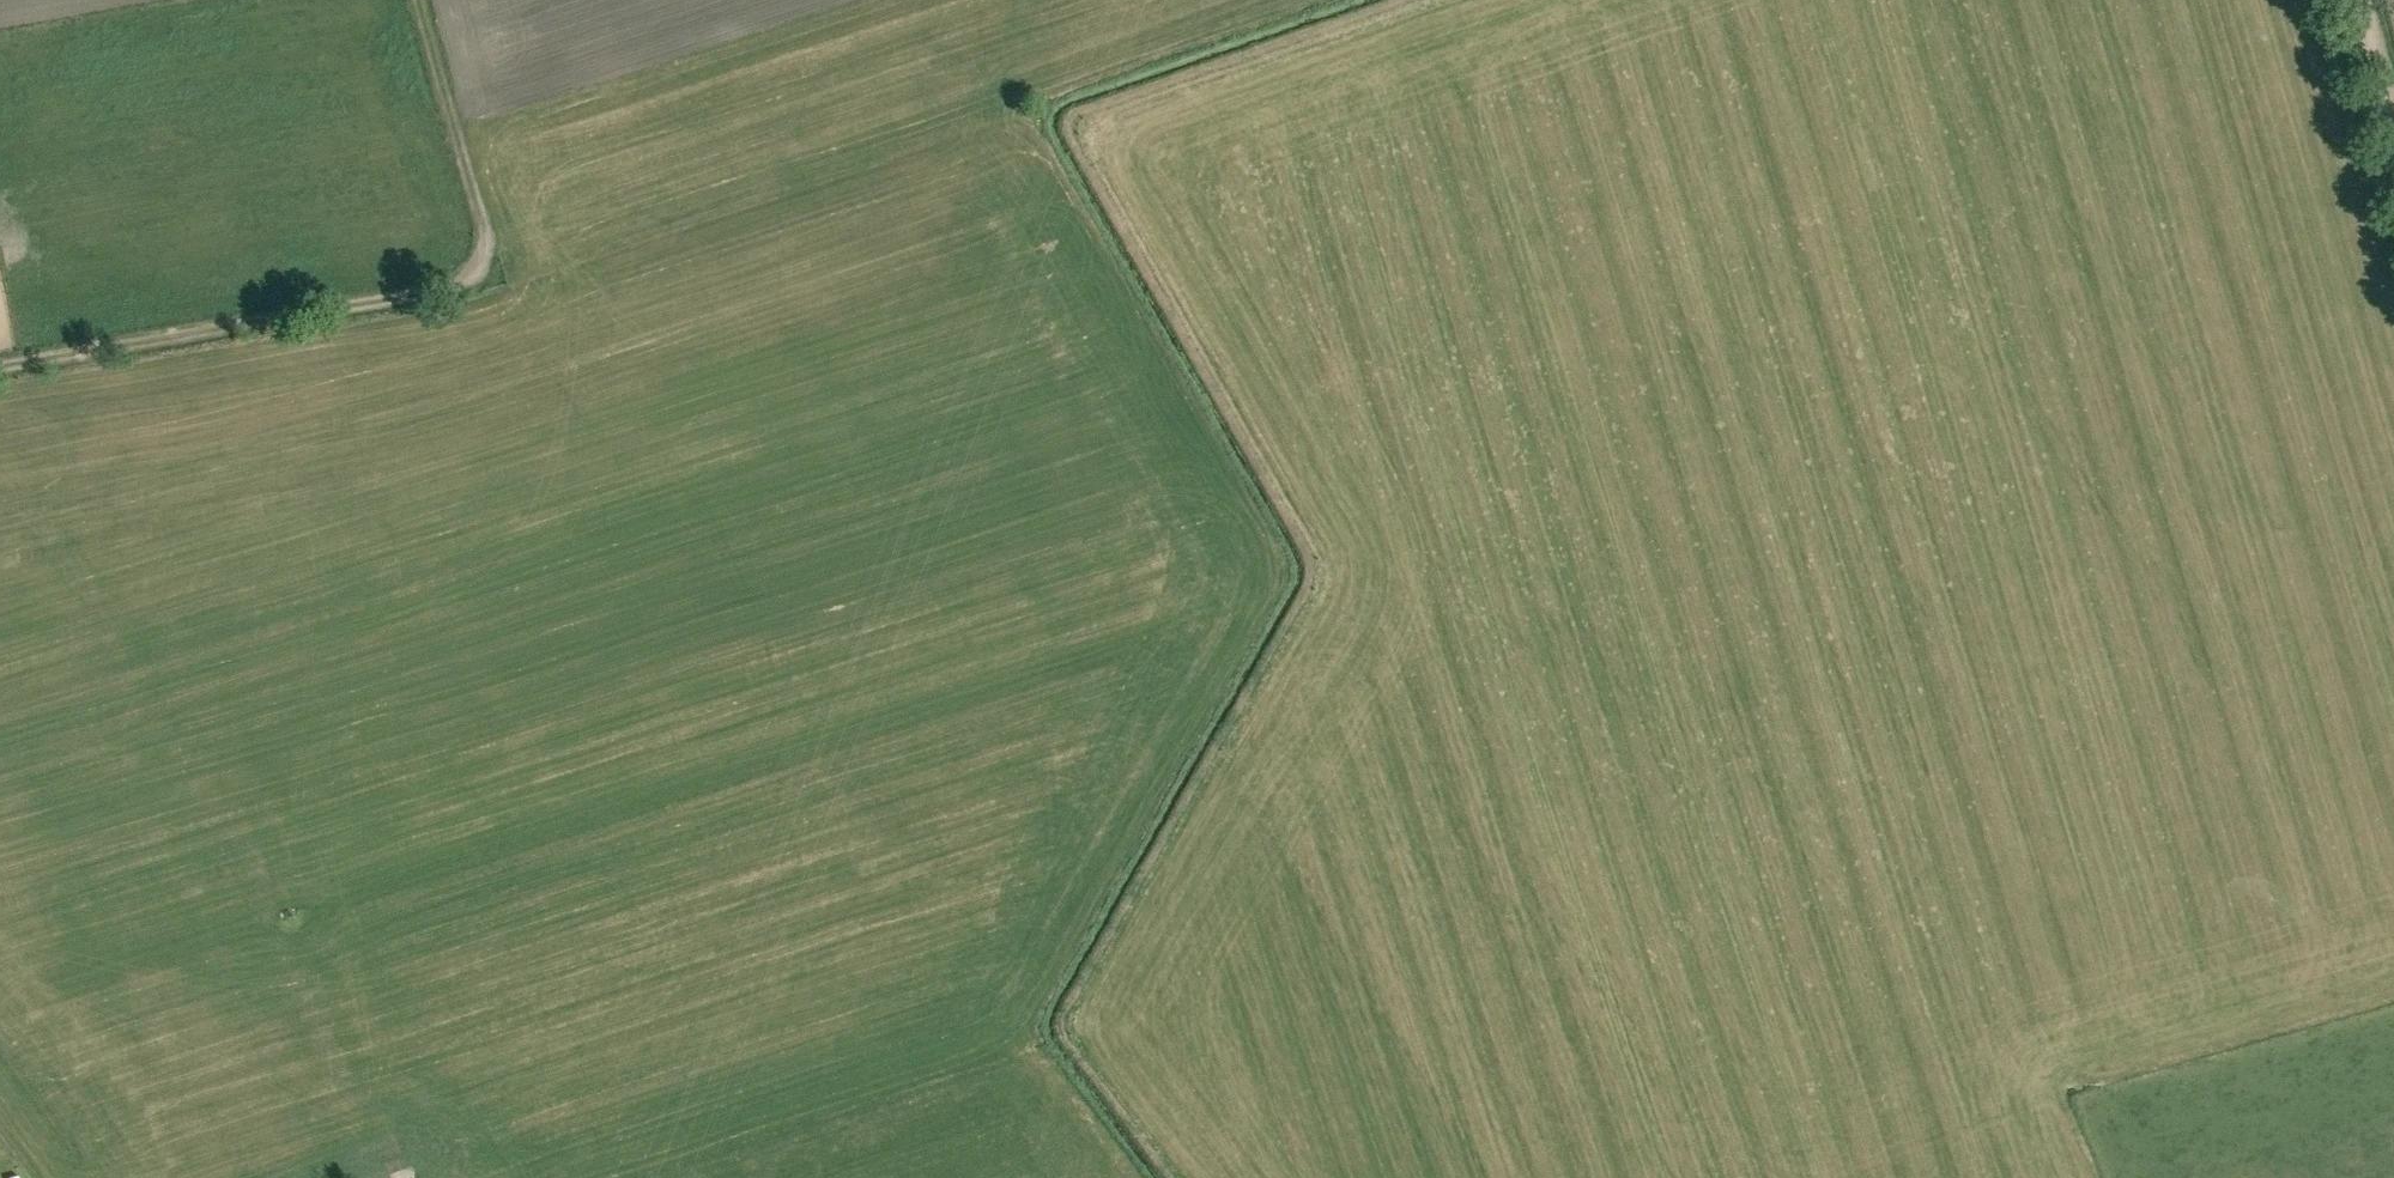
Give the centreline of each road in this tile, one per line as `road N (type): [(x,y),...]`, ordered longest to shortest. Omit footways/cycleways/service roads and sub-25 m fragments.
road 1 (track): [(0,378),(491,280),(411,0)]
road 2 (track): [(2393,140),(2354,0)]

